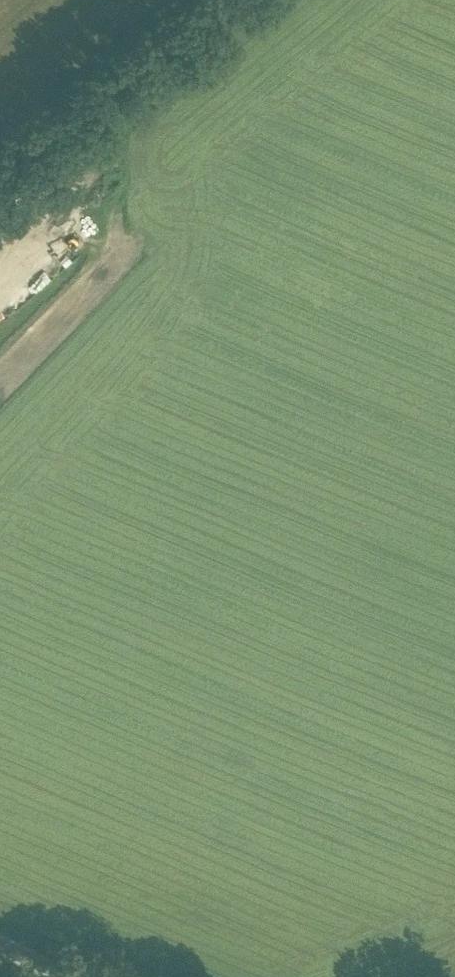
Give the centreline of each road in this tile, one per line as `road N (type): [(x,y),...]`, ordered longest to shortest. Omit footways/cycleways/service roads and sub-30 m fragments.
road 1 (track): [(218,0),(0,171)]

